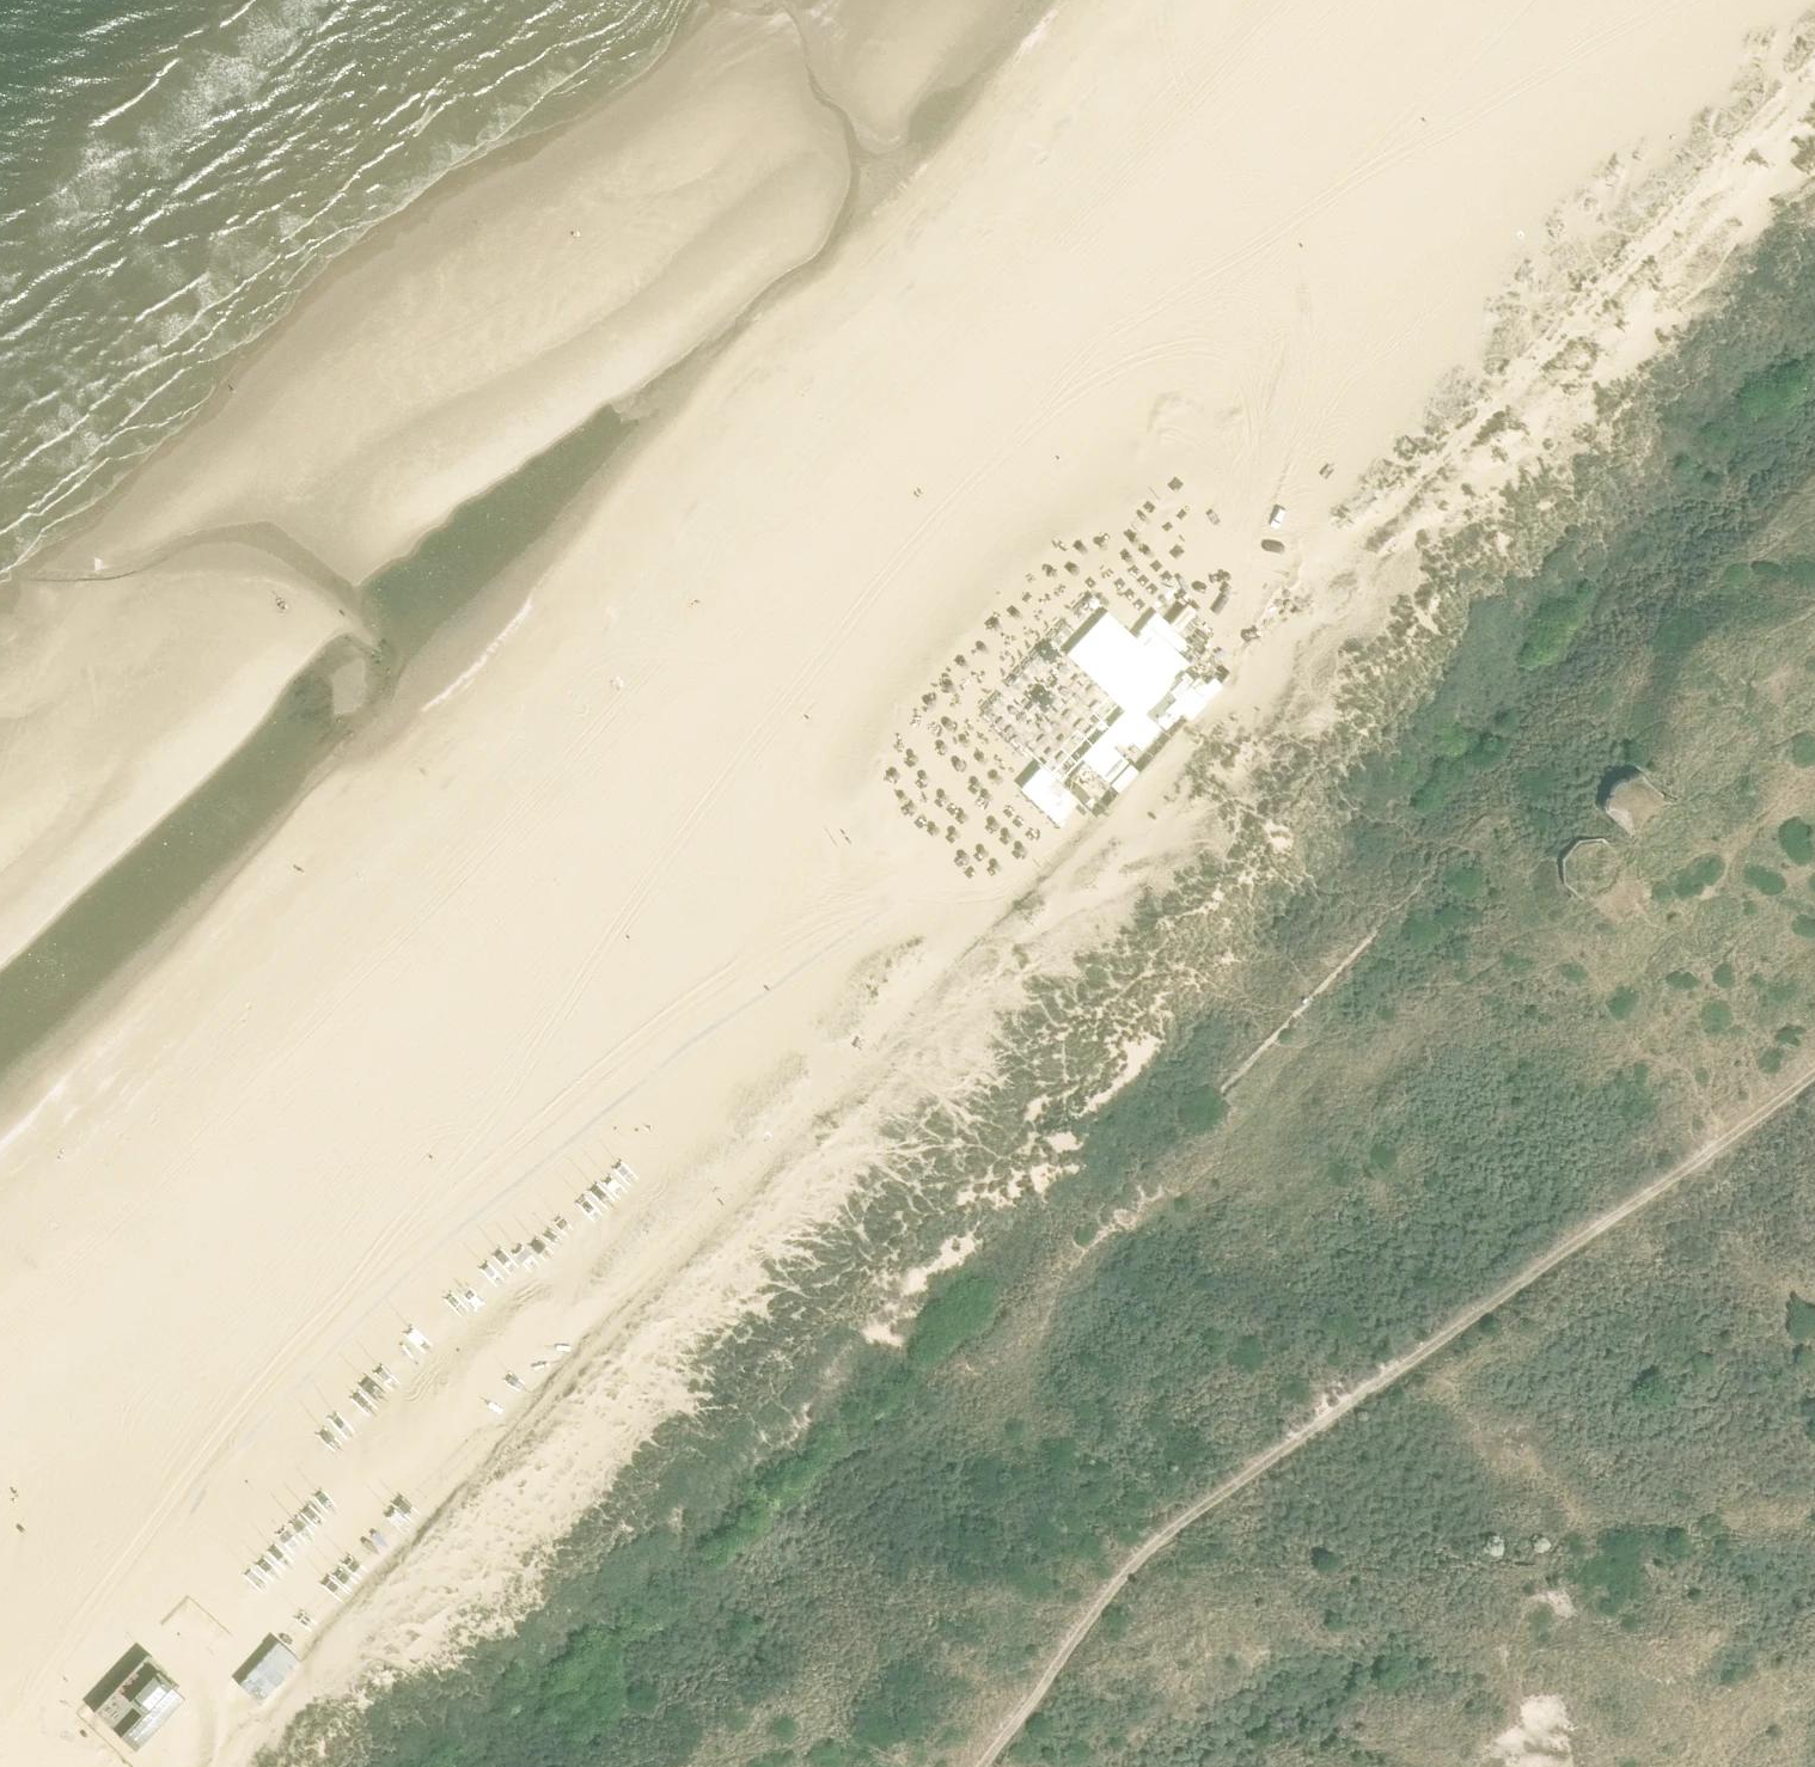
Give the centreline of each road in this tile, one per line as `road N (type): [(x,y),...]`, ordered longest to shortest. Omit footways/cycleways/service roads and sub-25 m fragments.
road 1 (track): [(984,1766),(1122,1579),(1168,1533),(1814,1077)]

